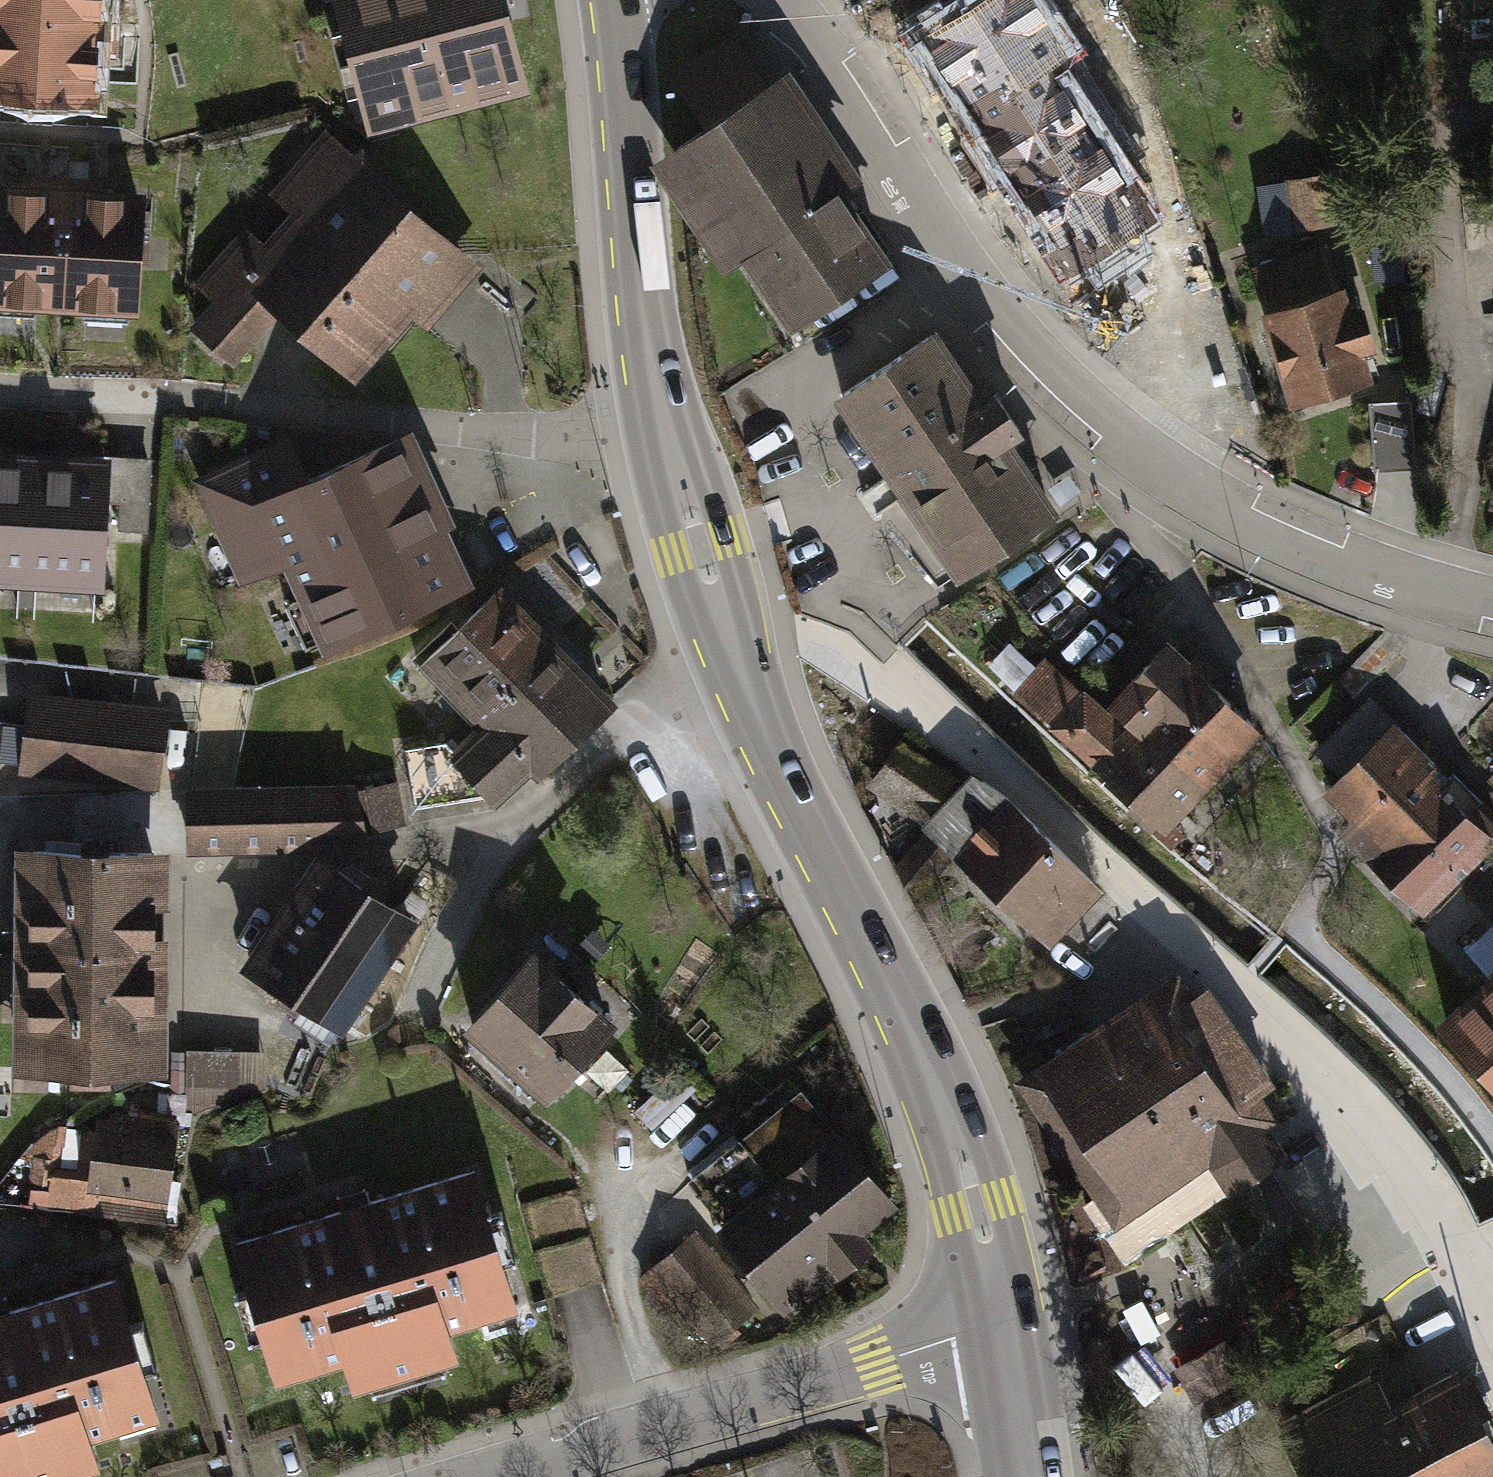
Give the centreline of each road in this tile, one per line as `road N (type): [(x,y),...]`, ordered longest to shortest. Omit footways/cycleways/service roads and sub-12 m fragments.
road 1 (residential): [(1492,608),(1310,560),(1198,508),(1086,416),(920,219),(769,0)]
road 2 (secondary): [(667,438),(780,773),(914,1033),(953,1131),(1000,1327)]
road 3 (residential): [(1492,1288),(1365,1098),(945,721)]
road 4 (residential): [(667,438),(570,449),(314,417),(0,395)]
road 5 (residential): [(1000,1327),(485,1476)]
road 6 (secondary): [(614,0),(653,382),(667,438)]
road 7 (track): [(0,831),(51,819),(152,822)]
road 8 (secondary): [(1000,1327),(1025,1476)]

